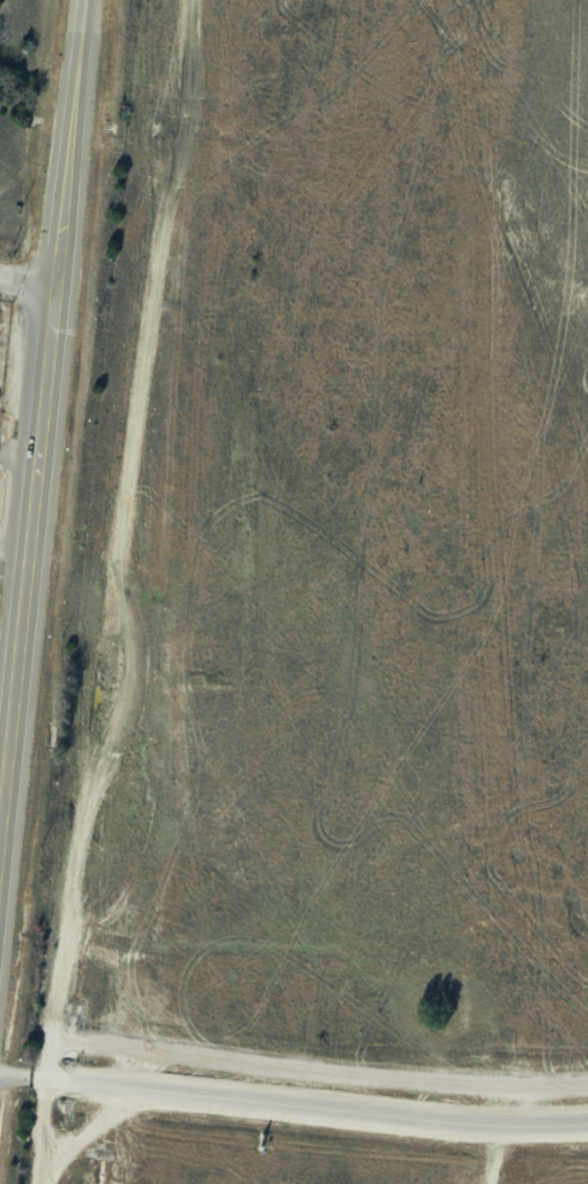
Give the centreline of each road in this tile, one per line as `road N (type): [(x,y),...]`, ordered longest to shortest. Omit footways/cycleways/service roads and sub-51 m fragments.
road 1 (track): [(186,0),(164,219),(108,569),(125,695),(78,818),(51,1041)]
road 2 (secondary): [(0,782),(81,0)]
road 3 (tertiary): [(27,1078),(587,1129)]

